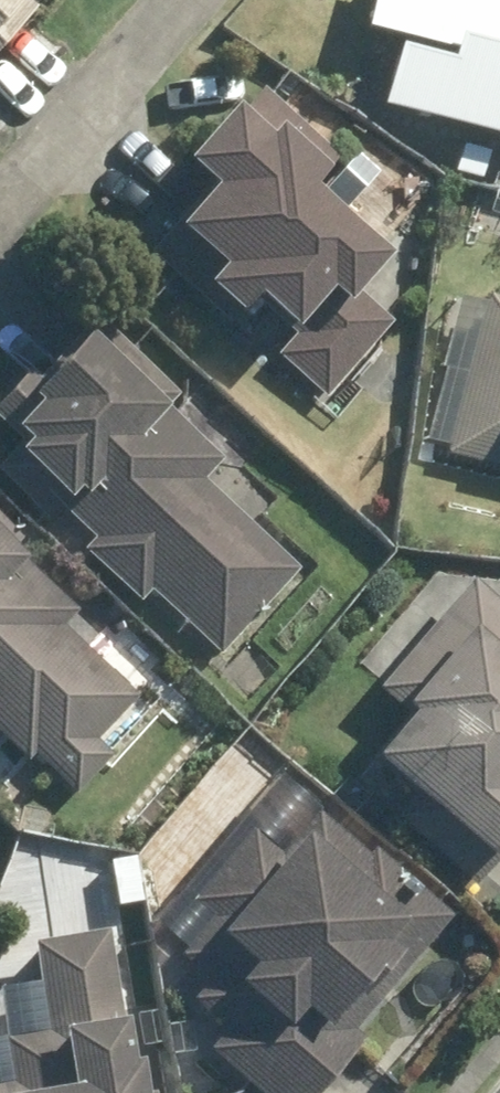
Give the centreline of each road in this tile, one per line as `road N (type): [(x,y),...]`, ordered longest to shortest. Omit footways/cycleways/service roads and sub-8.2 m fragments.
road 1 (residential): [(0,220),(188,0)]

